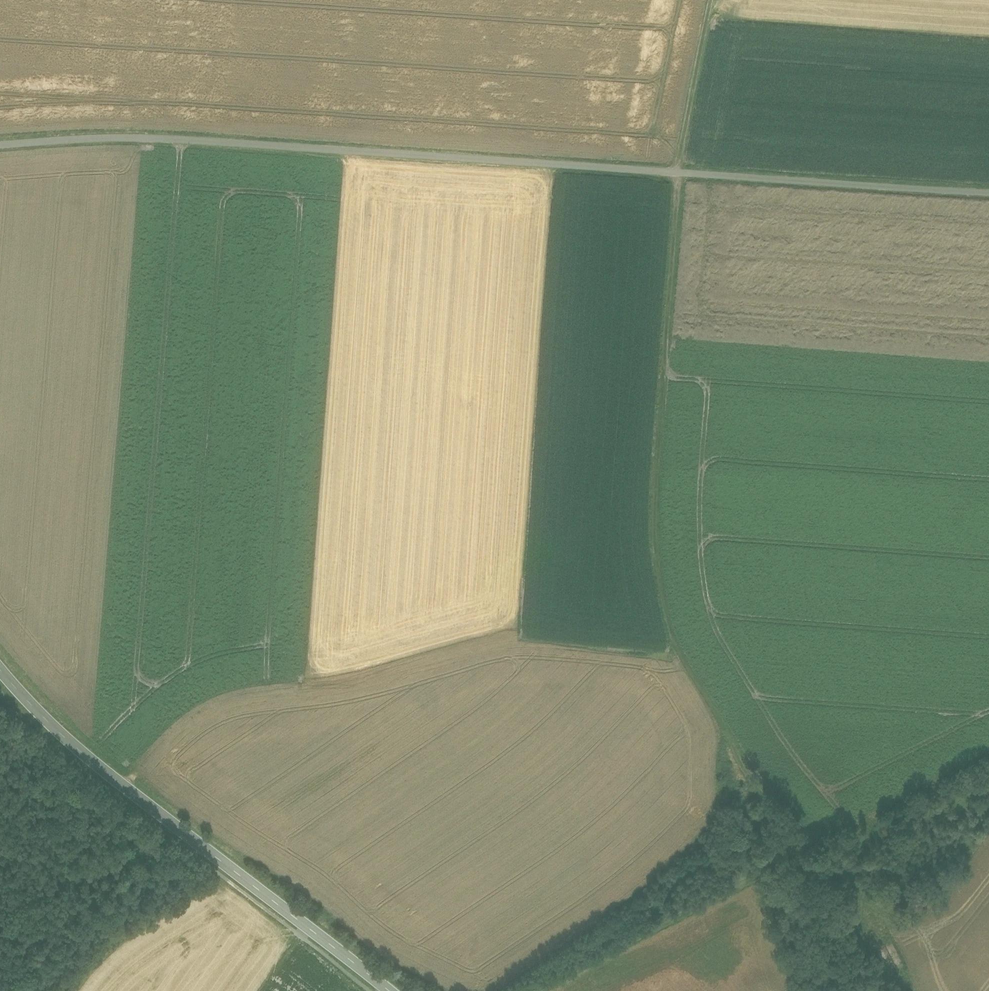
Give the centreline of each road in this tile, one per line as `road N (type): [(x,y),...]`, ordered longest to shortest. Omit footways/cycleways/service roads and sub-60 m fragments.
road 1 (track): [(0,145),(168,139),(988,193)]
road 2 (tertiary): [(0,667),(75,747),(389,990)]
road 3 (track): [(676,173),(712,0)]

